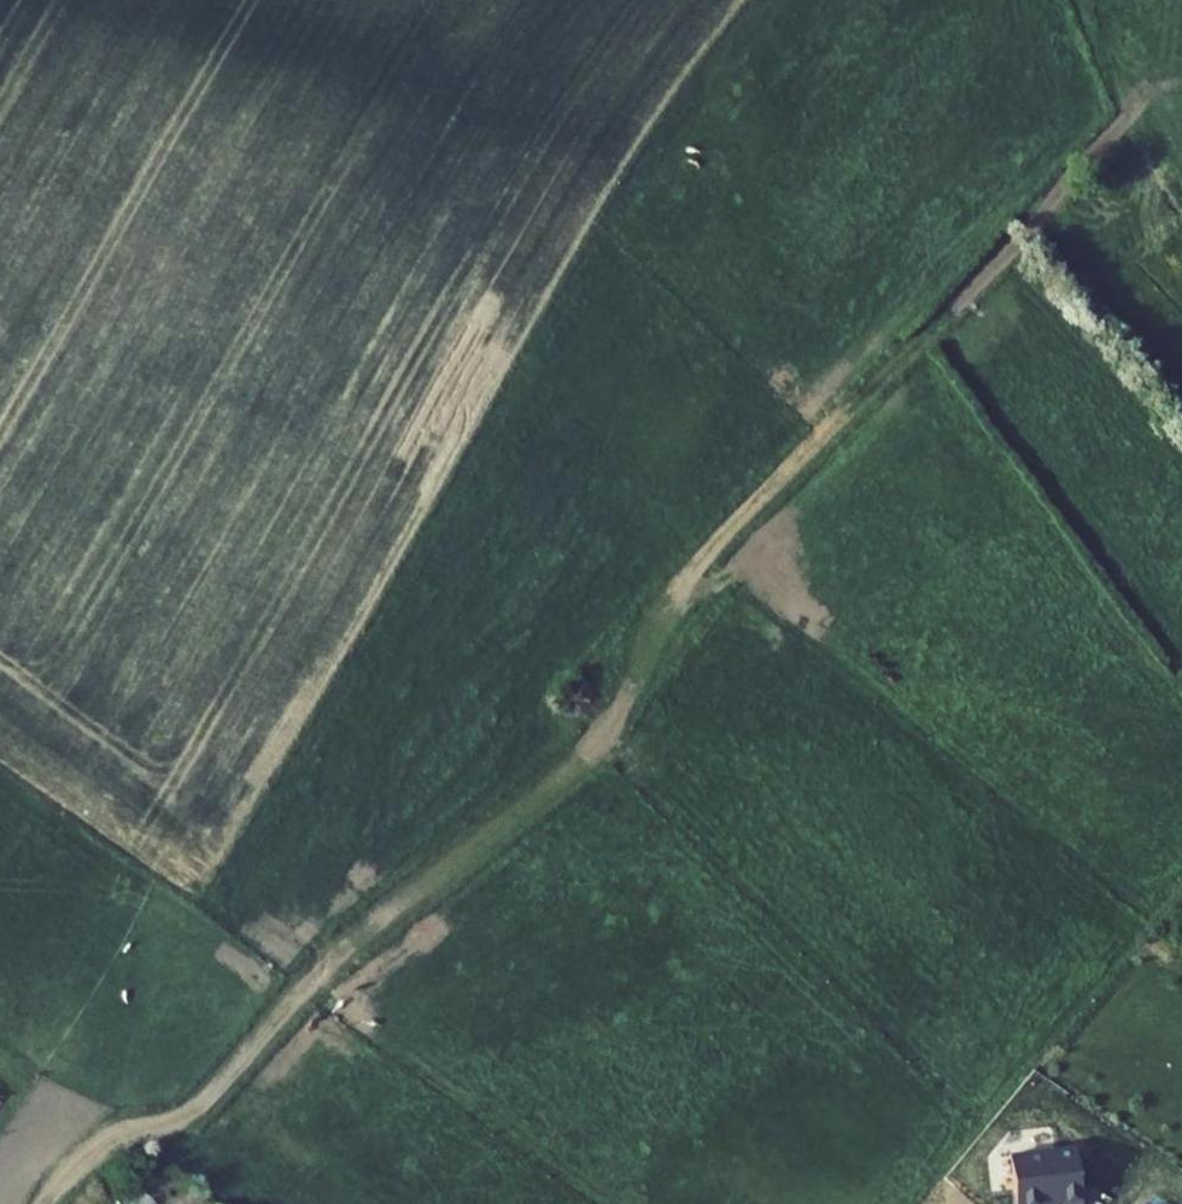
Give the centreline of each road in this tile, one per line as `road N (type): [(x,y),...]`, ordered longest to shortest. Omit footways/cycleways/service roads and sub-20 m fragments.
road 1 (track): [(1129,109),(988,271),(700,557),(640,649),(601,749),(306,986),(179,1117),(73,1157),(44,1203)]

